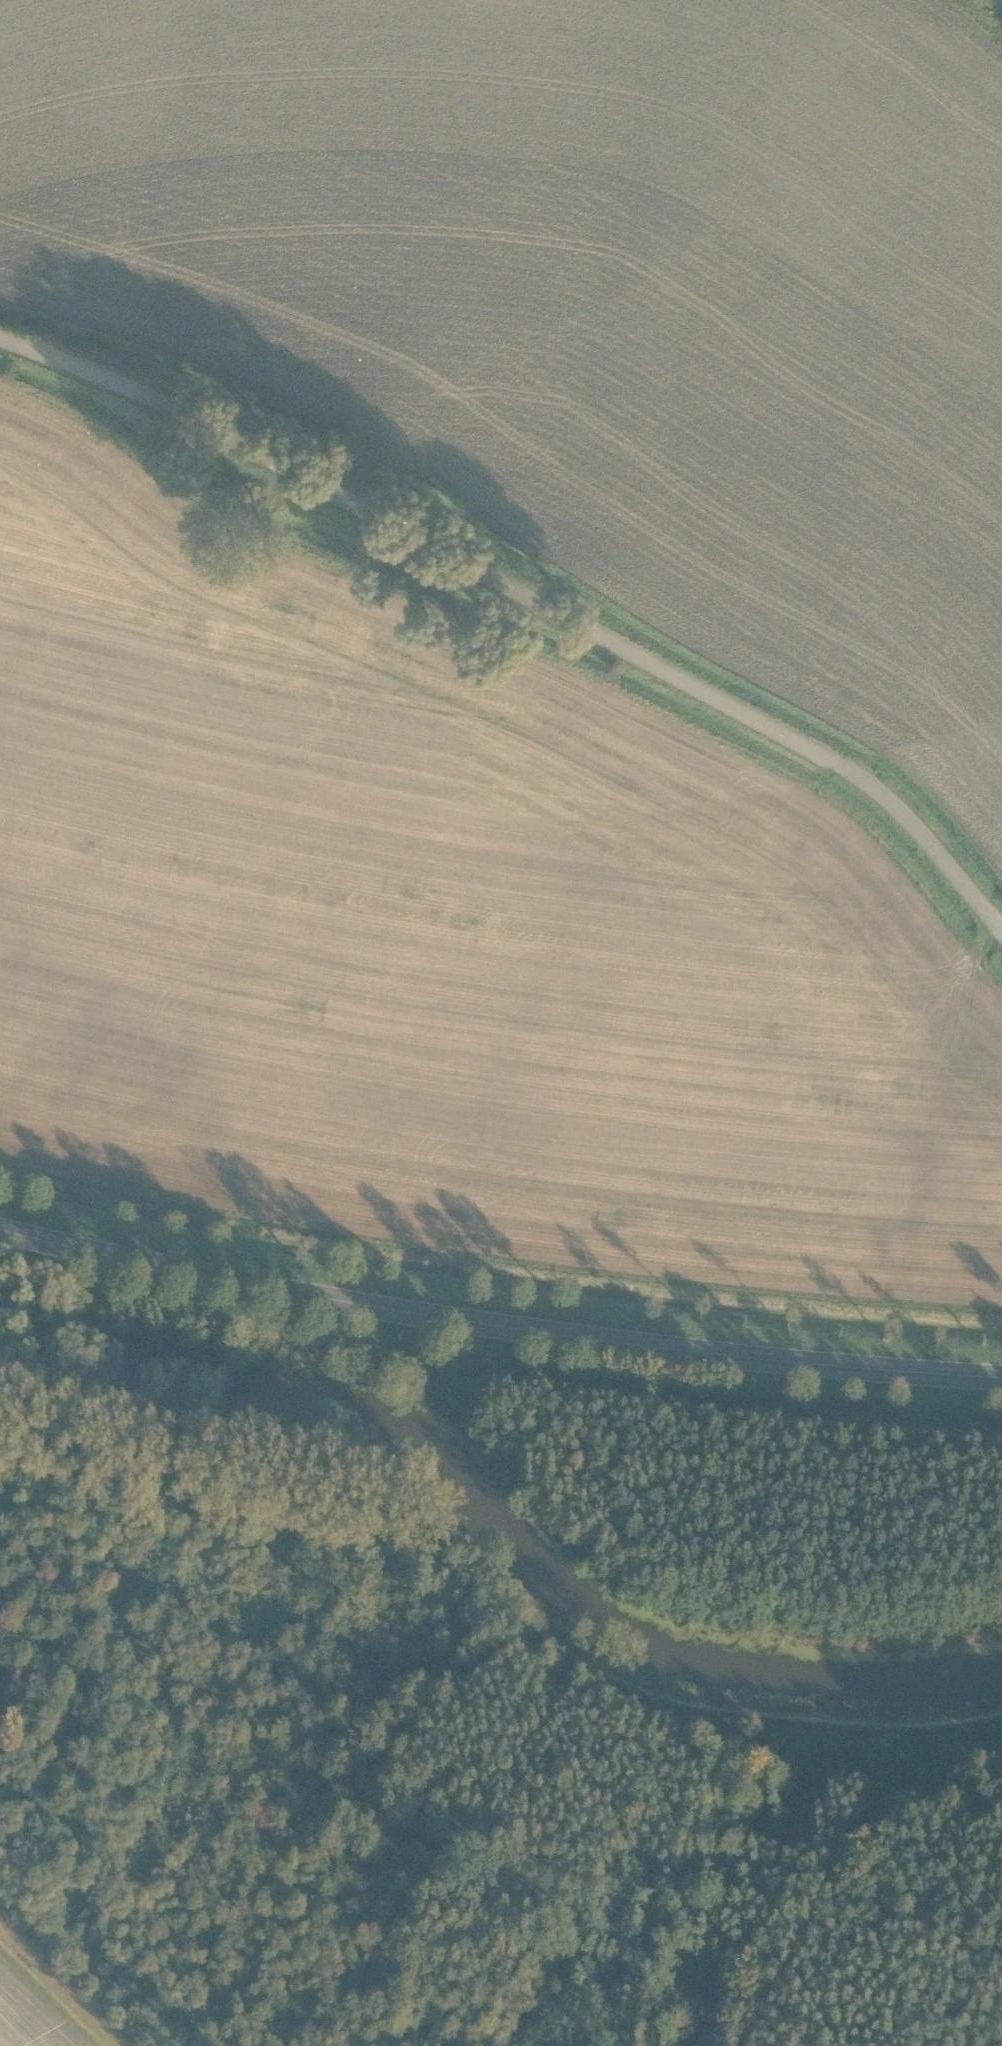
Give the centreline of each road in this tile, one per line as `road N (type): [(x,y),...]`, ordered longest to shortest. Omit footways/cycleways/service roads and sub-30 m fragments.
road 1 (unclassified): [(1001,933),(901,814),(856,778),(369,511),(135,391),(0,336)]
road 2 (primary): [(1001,1379),(479,1324),(0,1231)]

